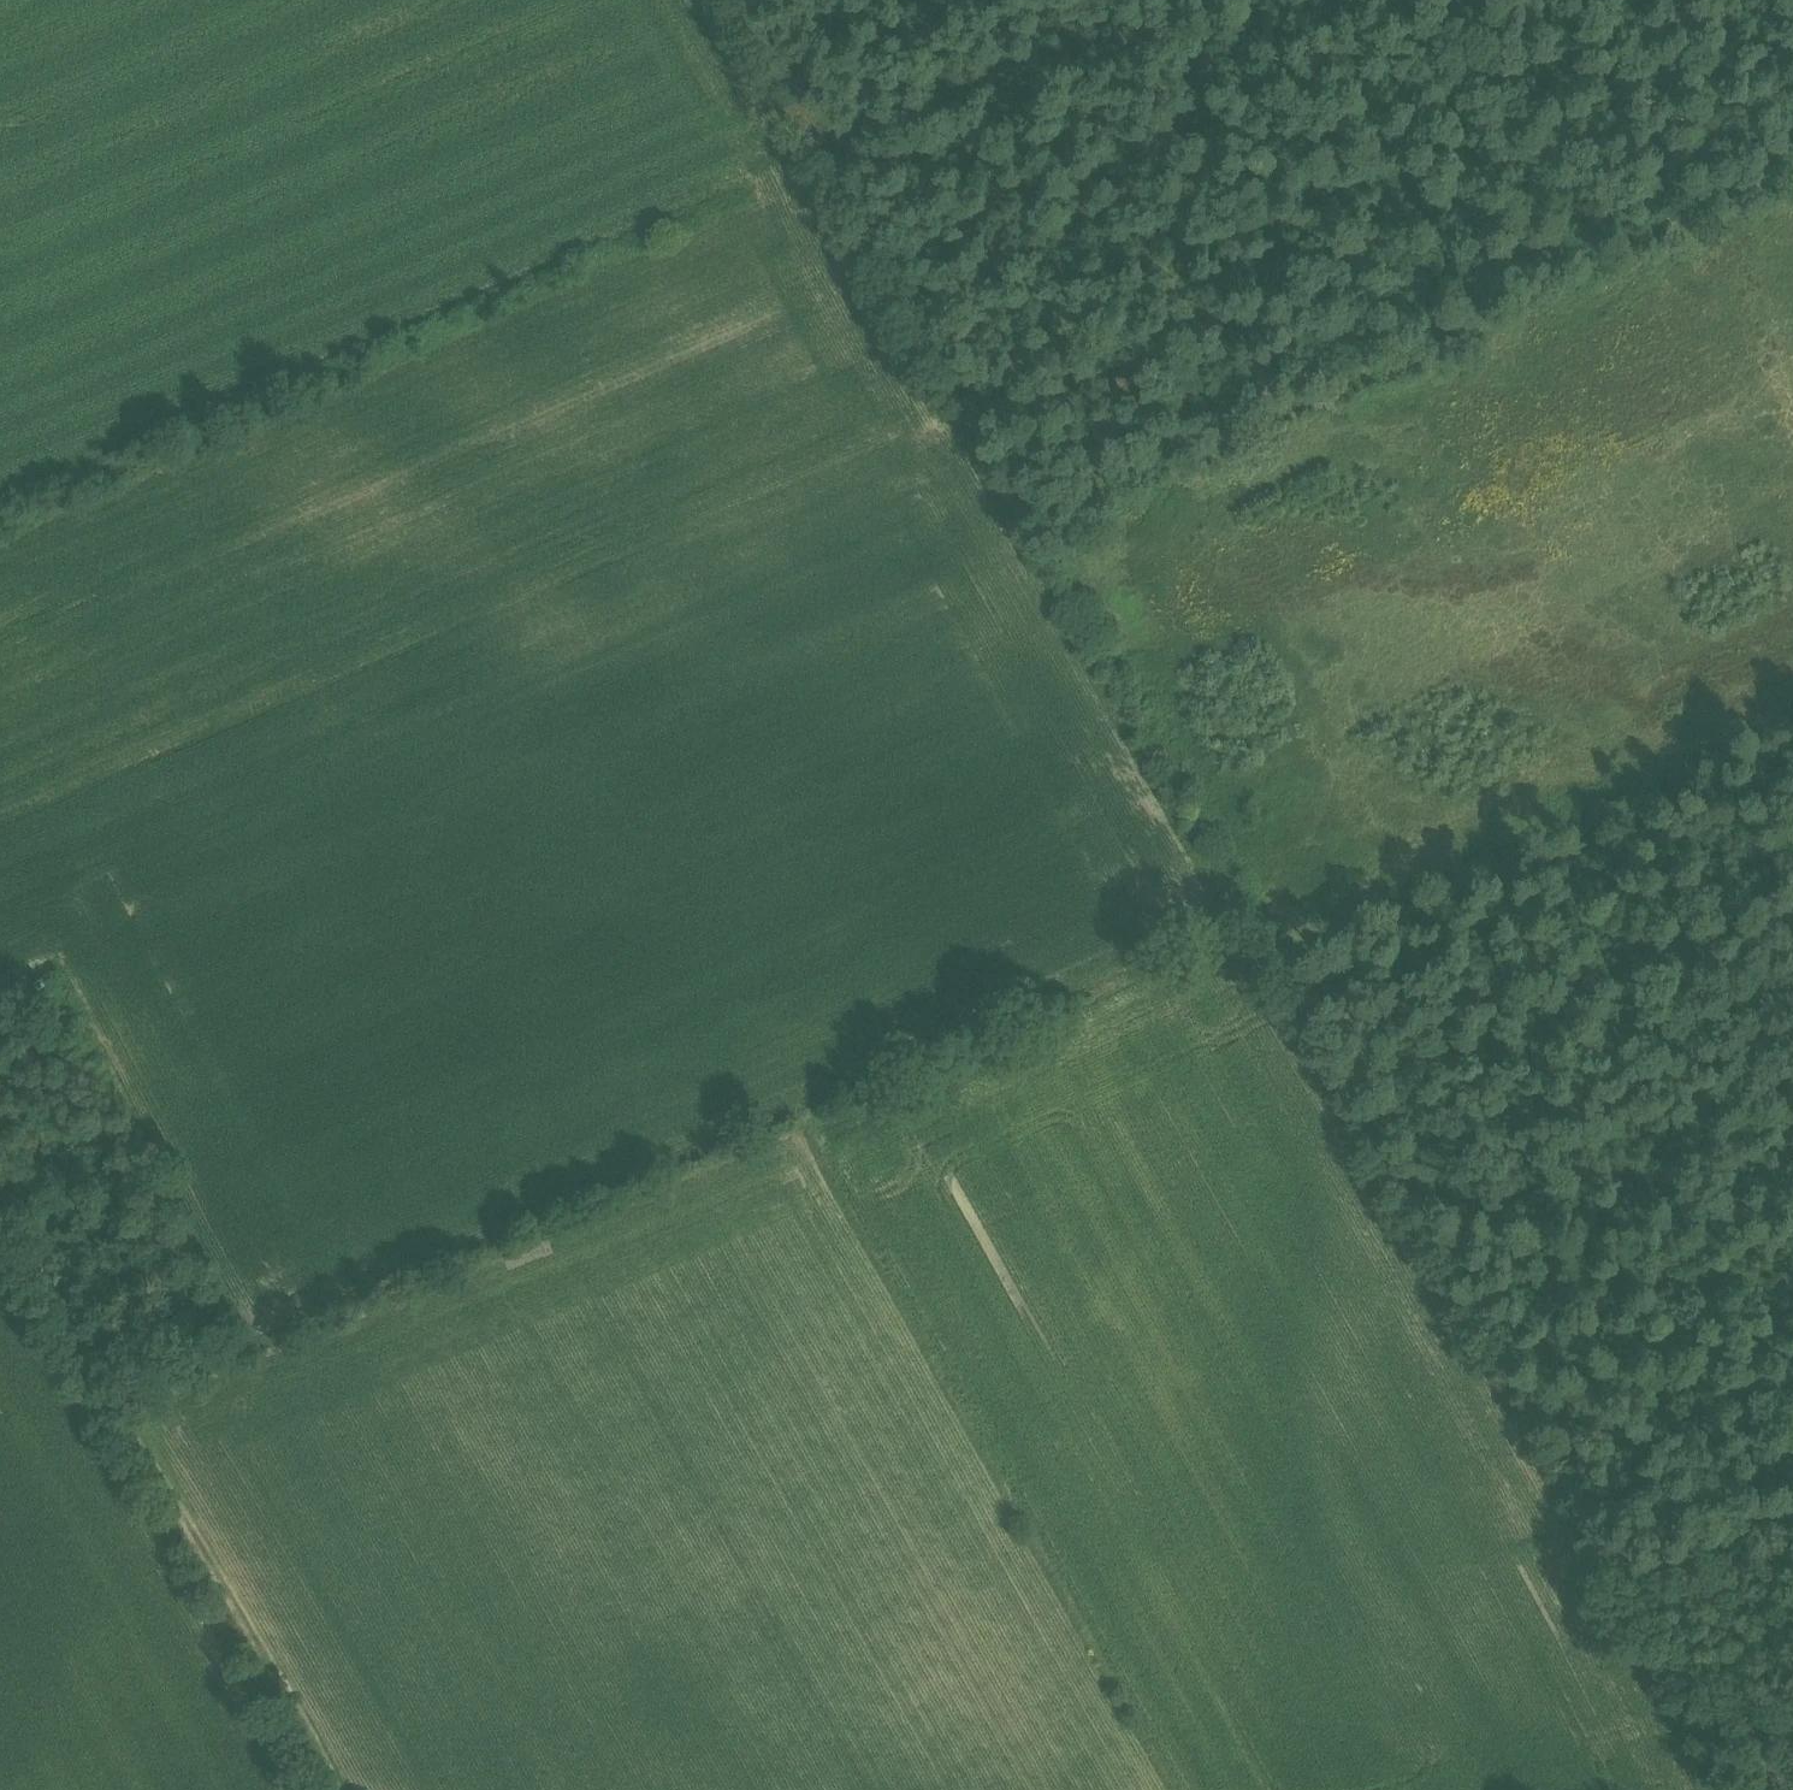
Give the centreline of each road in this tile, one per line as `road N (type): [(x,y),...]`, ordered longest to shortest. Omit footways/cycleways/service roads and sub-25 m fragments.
road 1 (track): [(1328,0),(1505,343)]

